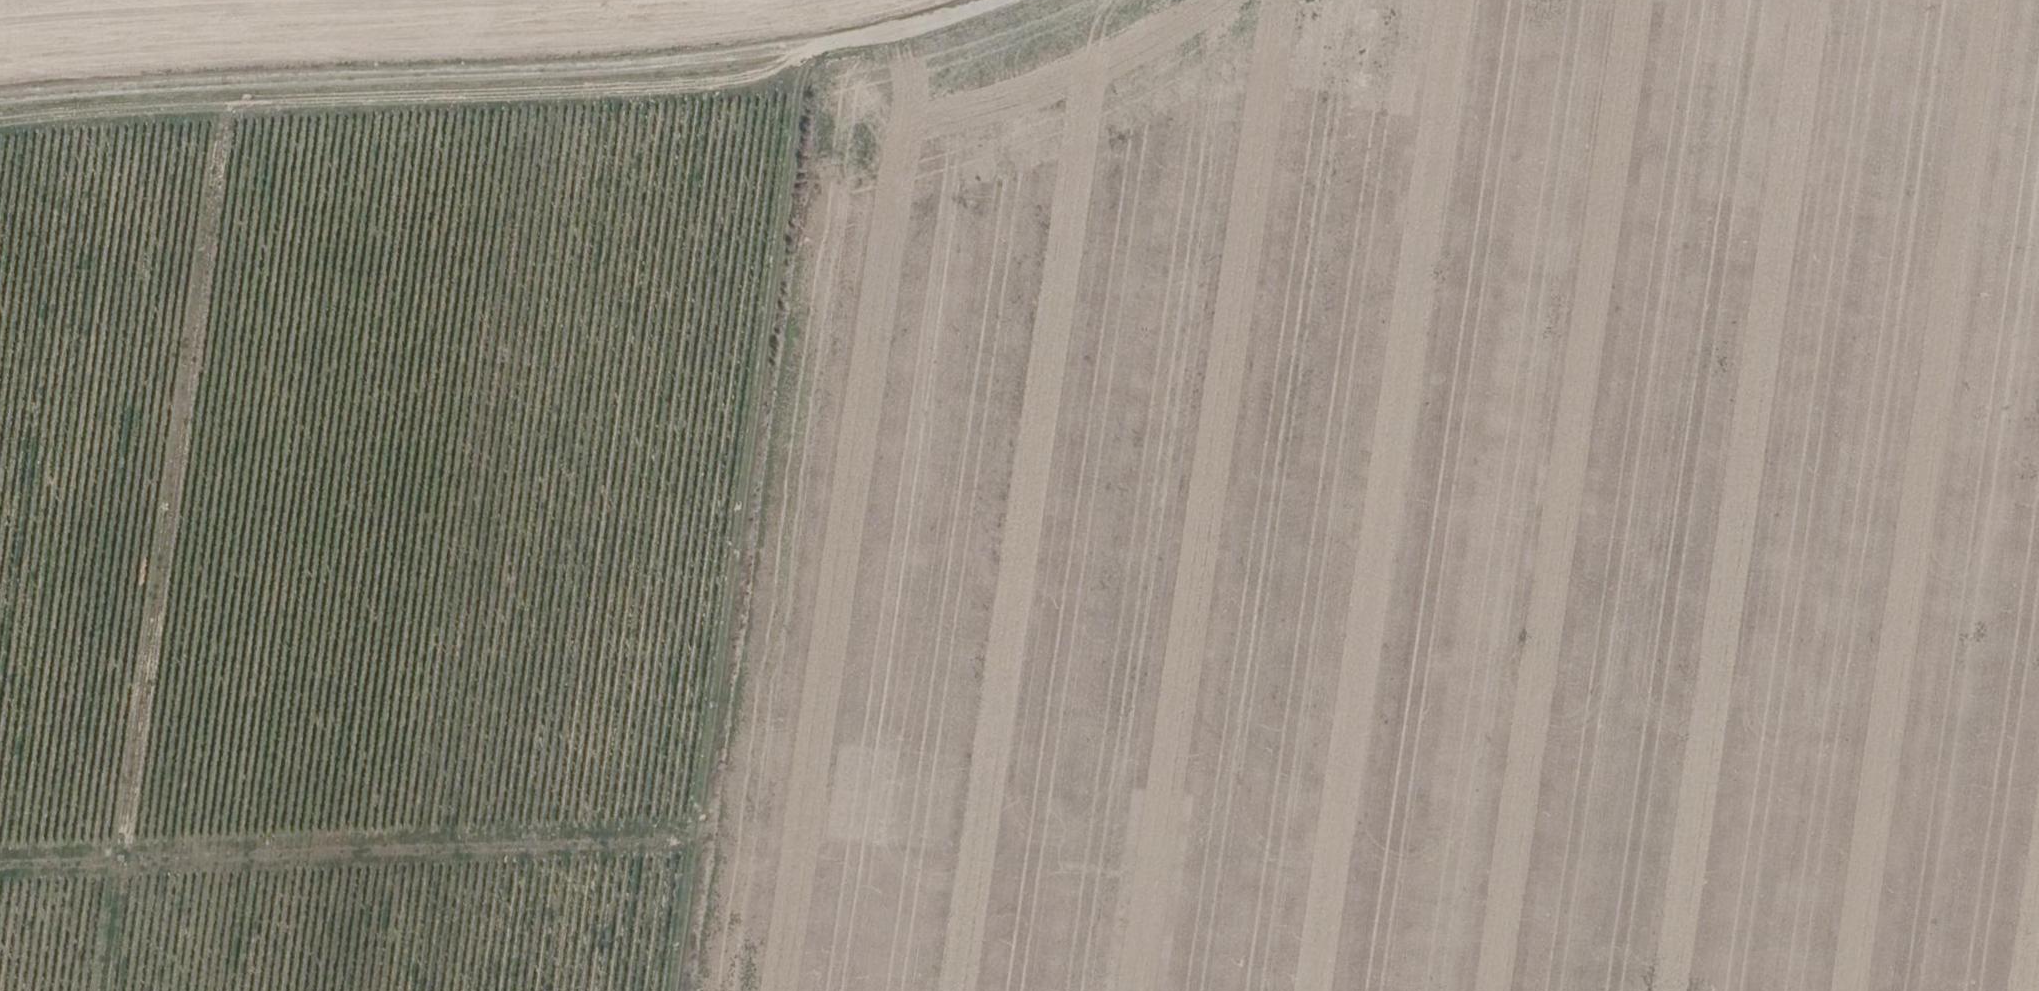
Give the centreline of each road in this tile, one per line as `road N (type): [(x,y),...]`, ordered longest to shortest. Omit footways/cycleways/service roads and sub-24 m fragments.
road 1 (track): [(0,97),(744,58),(901,34),(1007,0)]

